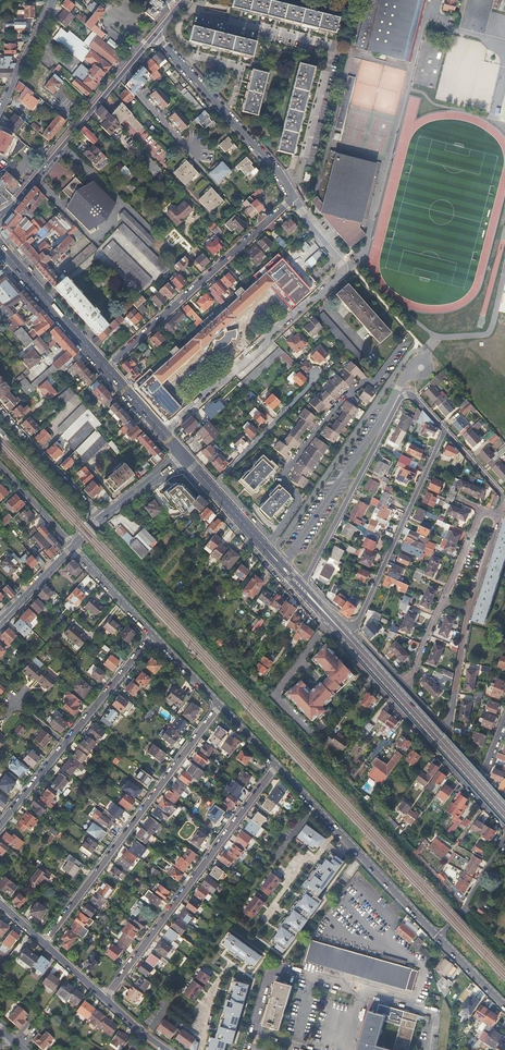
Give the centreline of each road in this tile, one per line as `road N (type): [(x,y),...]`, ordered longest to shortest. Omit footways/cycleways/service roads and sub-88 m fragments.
road 1 (residential): [(165,434),(347,268),(294,198)]
road 2 (residential): [(44,943),(220,706)]
road 3 (residential): [(105,999),(277,765)]
road 4 (residential): [(302,584),(401,398),(414,397),(445,430)]
road 5 (residential): [(266,549),(298,501),(286,473),(341,400),(374,382),(402,343)]
road 6 (residential): [(325,617),(337,644),(496,813)]
road 7 (residential): [(294,198),(107,368)]
road 8 (residential): [(0,824),(153,635)]
road 9 (primary): [(504,813),(344,633)]
road 10 (residential): [(0,217),(154,34)]
road 11 (residential): [(277,765),(440,937)]
road 12 (residential): [(445,430),(353,630)]
road 13 (residential): [(294,198),(154,34)]
road 14 (residential): [(212,489),(321,373)]
road 15 (residential): [(0,413),(102,519)]
road 16 (residential): [(440,937),(504,837),(496,813)]
road 17 (primary): [(107,368),(14,263)]
road 18 (residential): [(0,110),(54,0)]
road 19 (residential): [(442,730),(467,611)]

